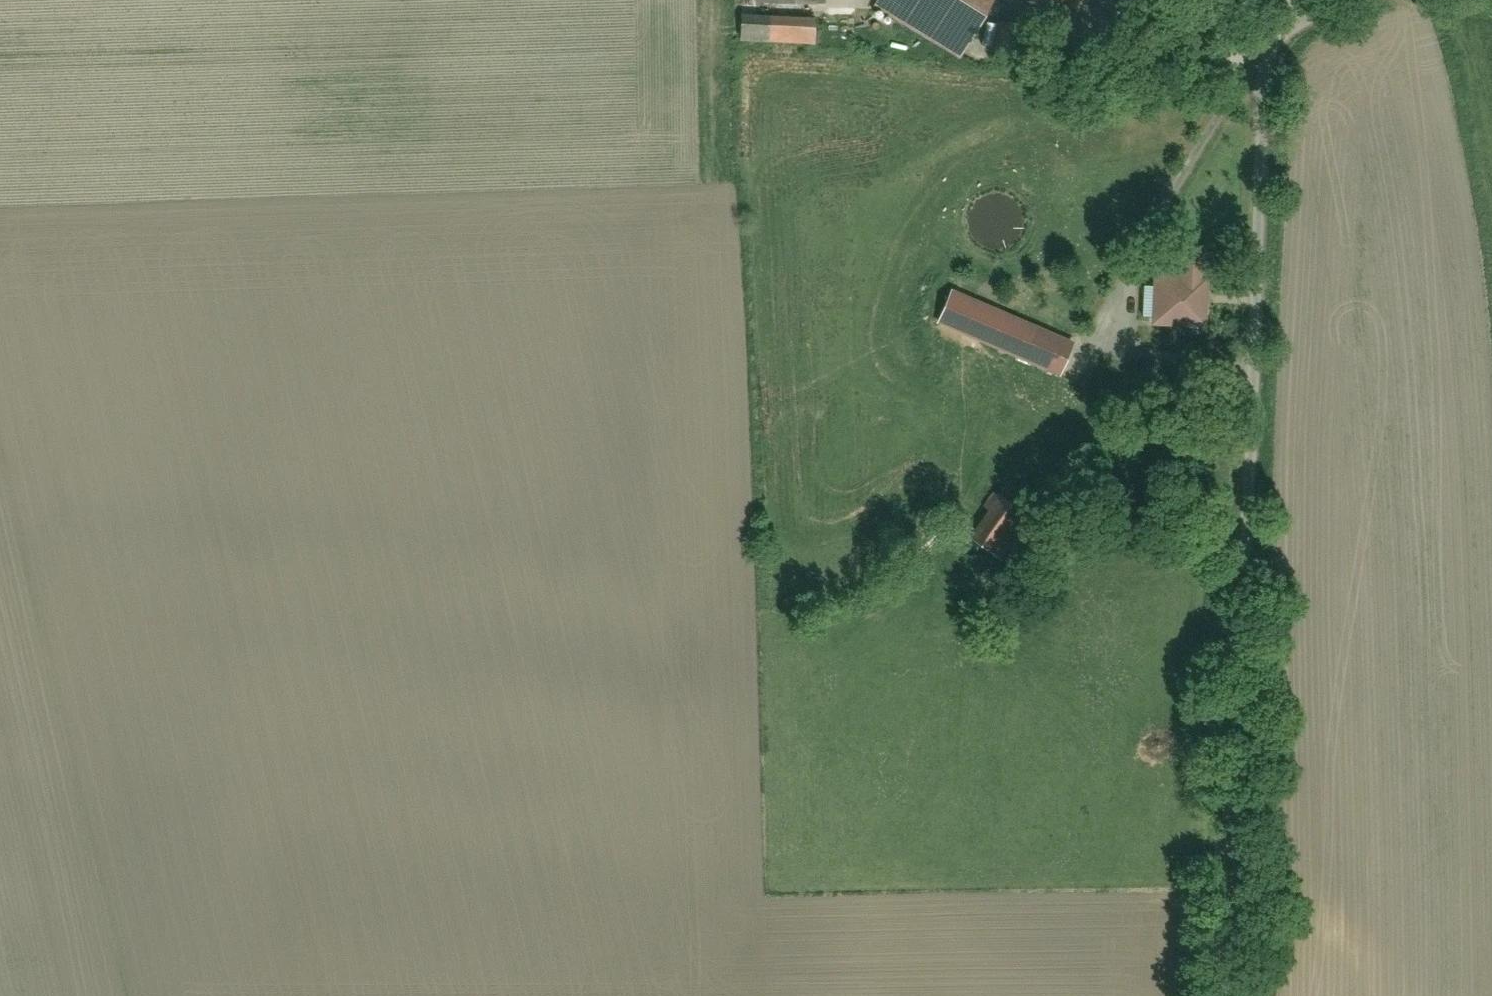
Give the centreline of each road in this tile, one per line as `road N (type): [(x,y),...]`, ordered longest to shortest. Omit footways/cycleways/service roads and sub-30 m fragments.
road 1 (residential): [(1300,0),(1268,62),(1223,995)]

